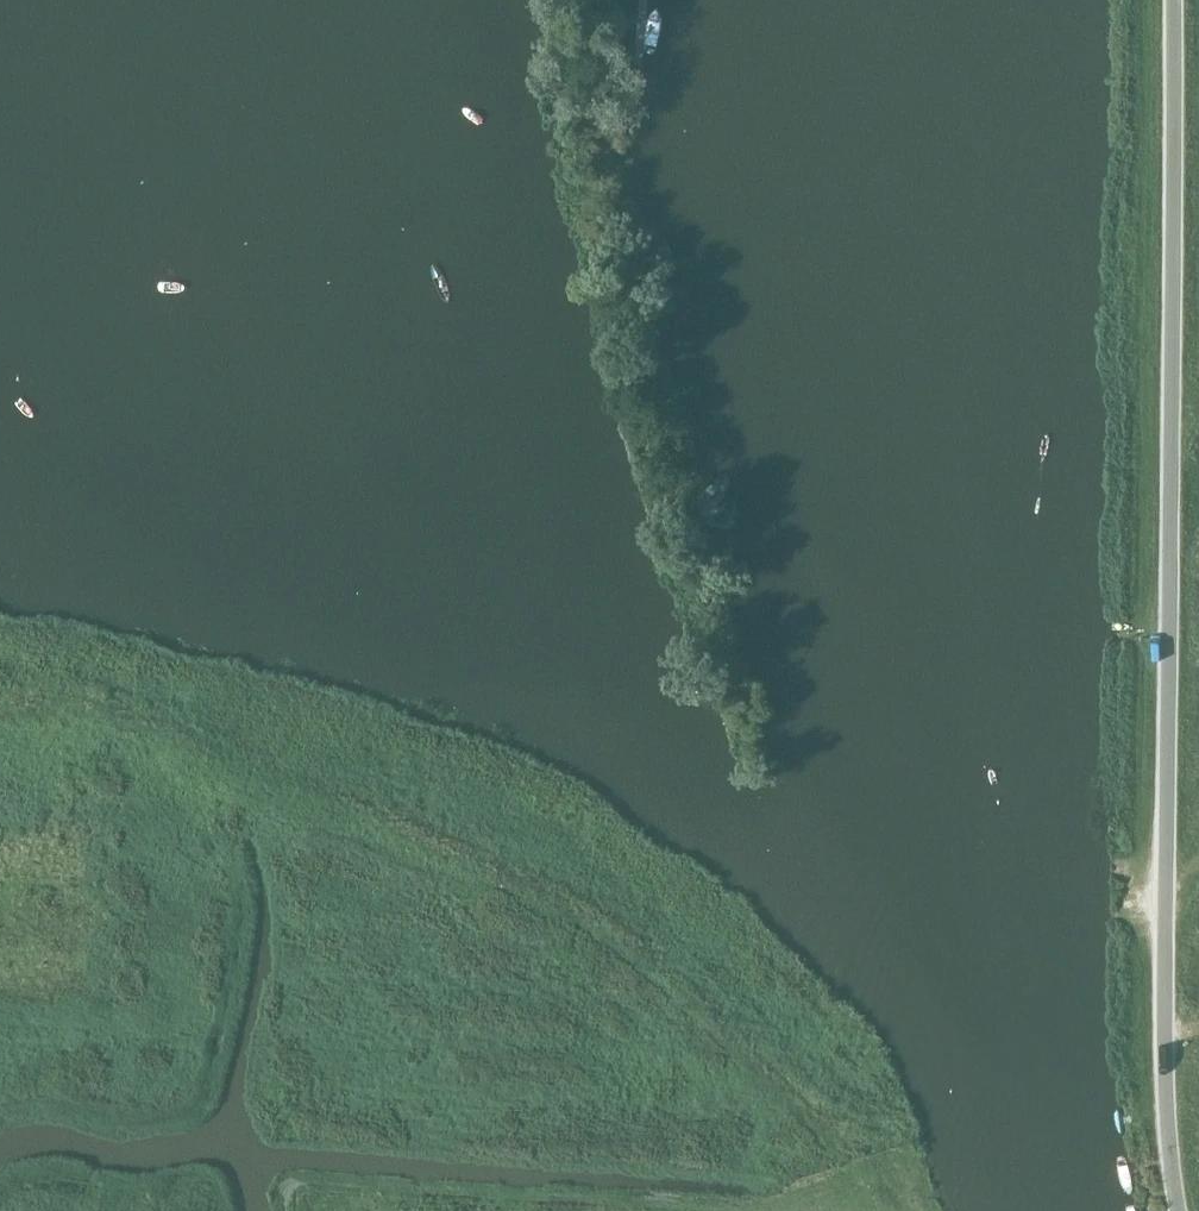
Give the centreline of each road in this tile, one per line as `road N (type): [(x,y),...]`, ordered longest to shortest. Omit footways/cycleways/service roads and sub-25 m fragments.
road 1 (unclassified): [(1177,1210),(1166,1120),(1162,875),(1171,0)]

